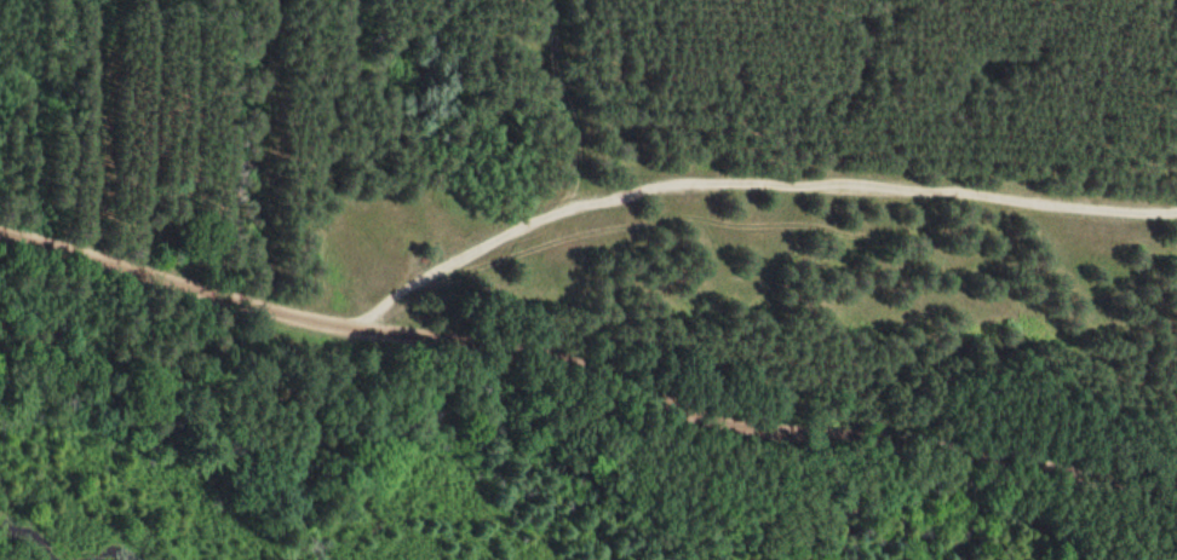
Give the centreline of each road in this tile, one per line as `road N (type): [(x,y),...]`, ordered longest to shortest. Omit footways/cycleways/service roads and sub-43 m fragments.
road 1 (residential): [(0,246),(360,328),(446,258),(661,187),(1176,207)]
road 2 (track): [(360,328),(593,383),(719,434),(1176,488)]

